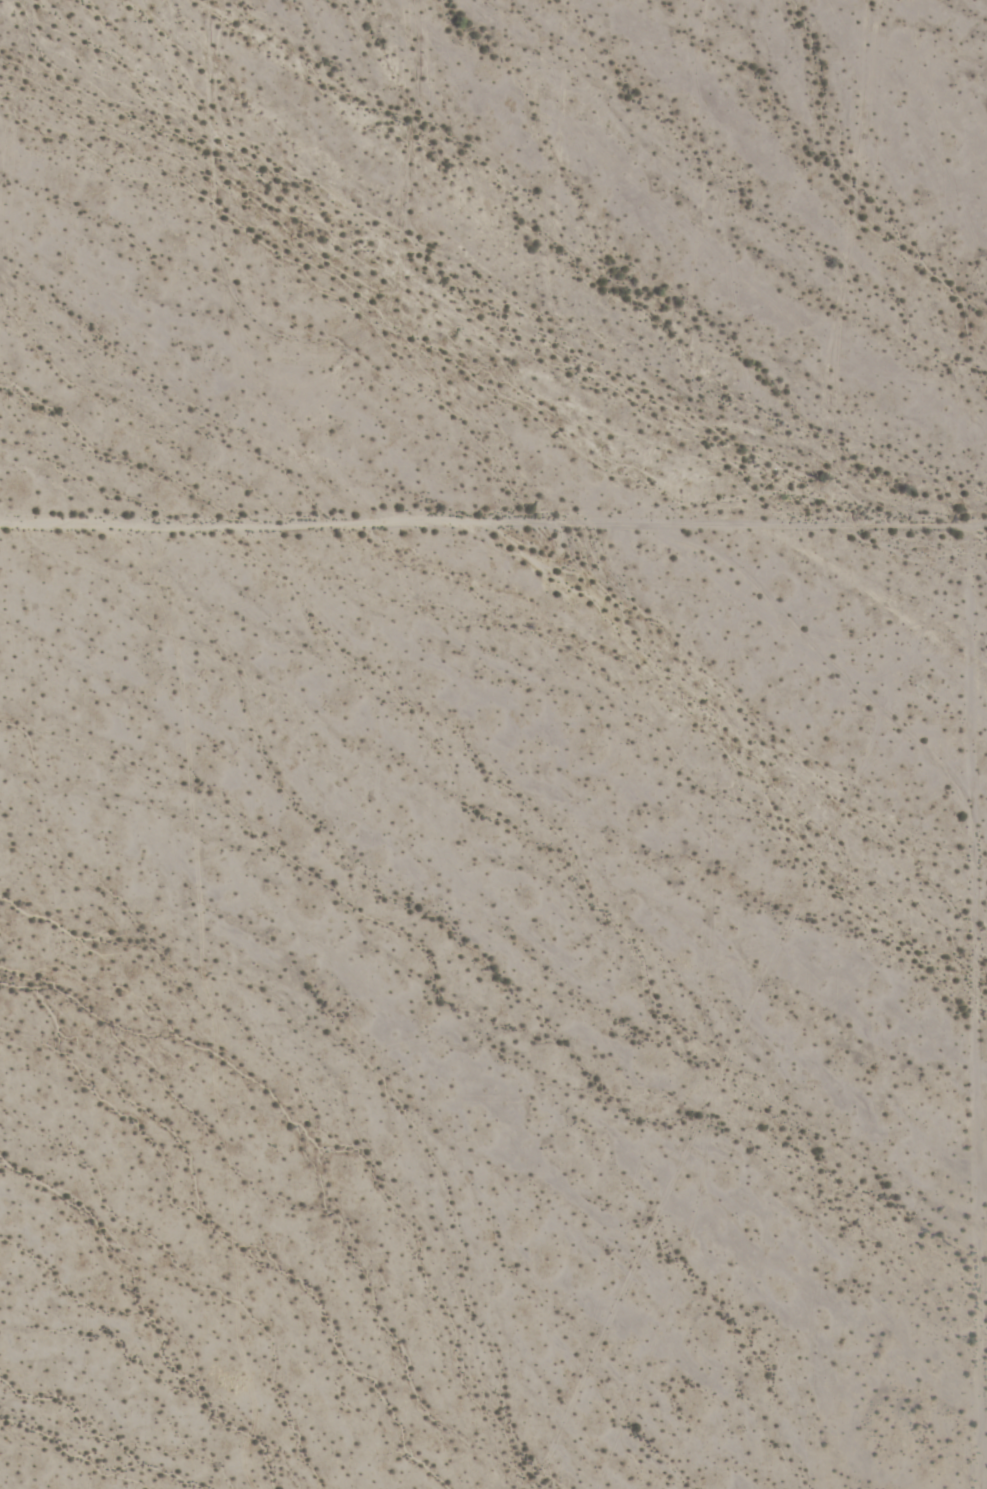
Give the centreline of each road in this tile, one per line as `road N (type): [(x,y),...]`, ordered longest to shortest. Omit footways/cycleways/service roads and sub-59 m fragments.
road 1 (residential): [(946,498),(957,1488)]
road 2 (track): [(0,504),(986,498)]

